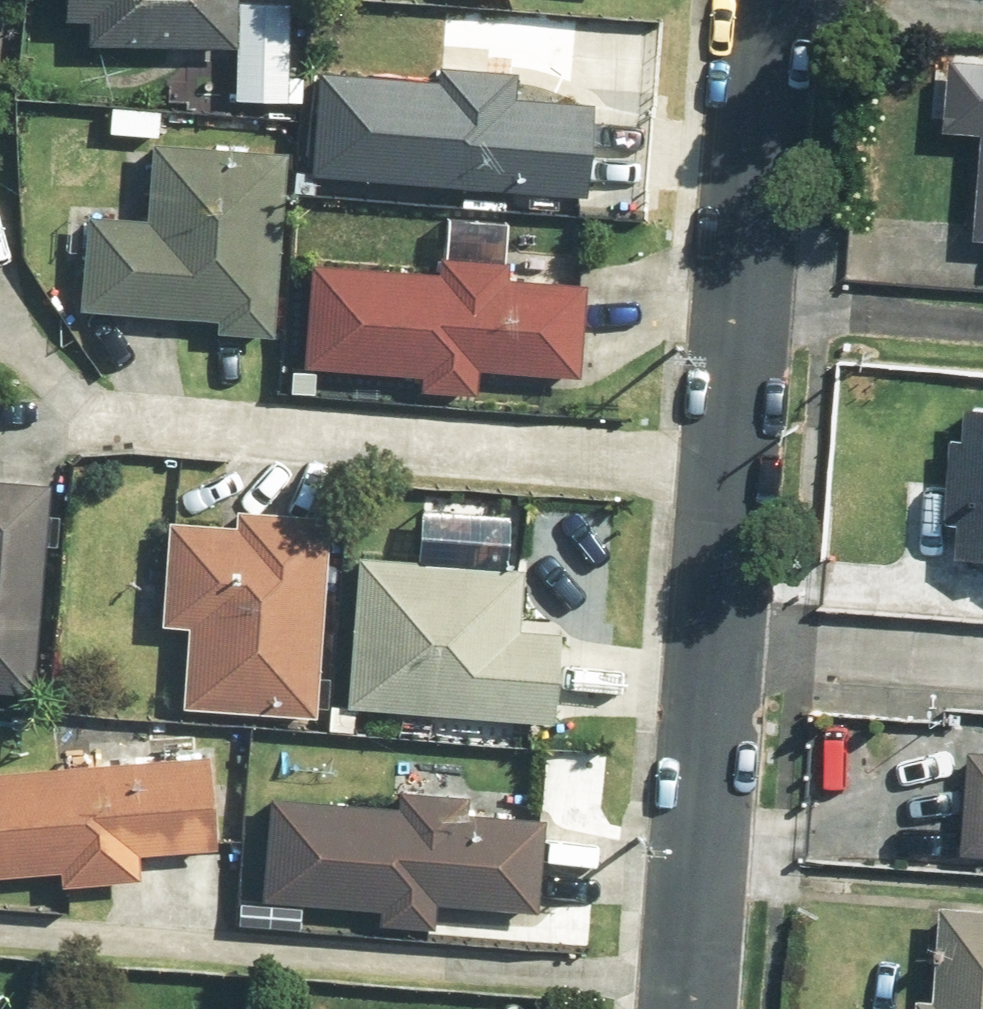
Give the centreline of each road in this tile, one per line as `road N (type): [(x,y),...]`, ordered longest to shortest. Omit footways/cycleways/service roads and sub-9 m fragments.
road 1 (residential): [(688,1008),(763,0)]

